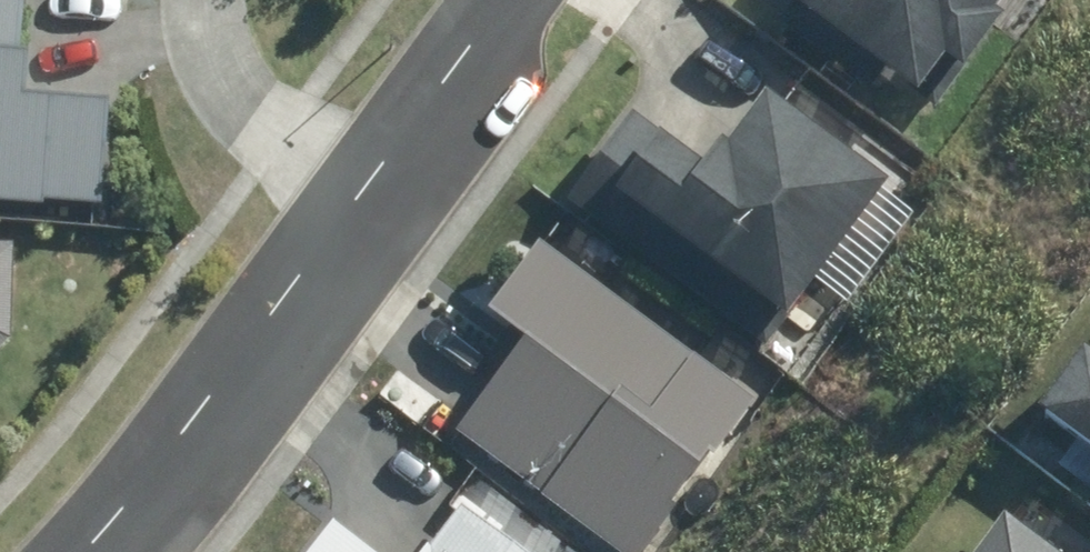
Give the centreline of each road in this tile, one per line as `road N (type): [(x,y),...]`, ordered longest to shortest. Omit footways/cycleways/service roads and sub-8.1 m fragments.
road 1 (residential): [(74,551),(128,501),(499,0)]

